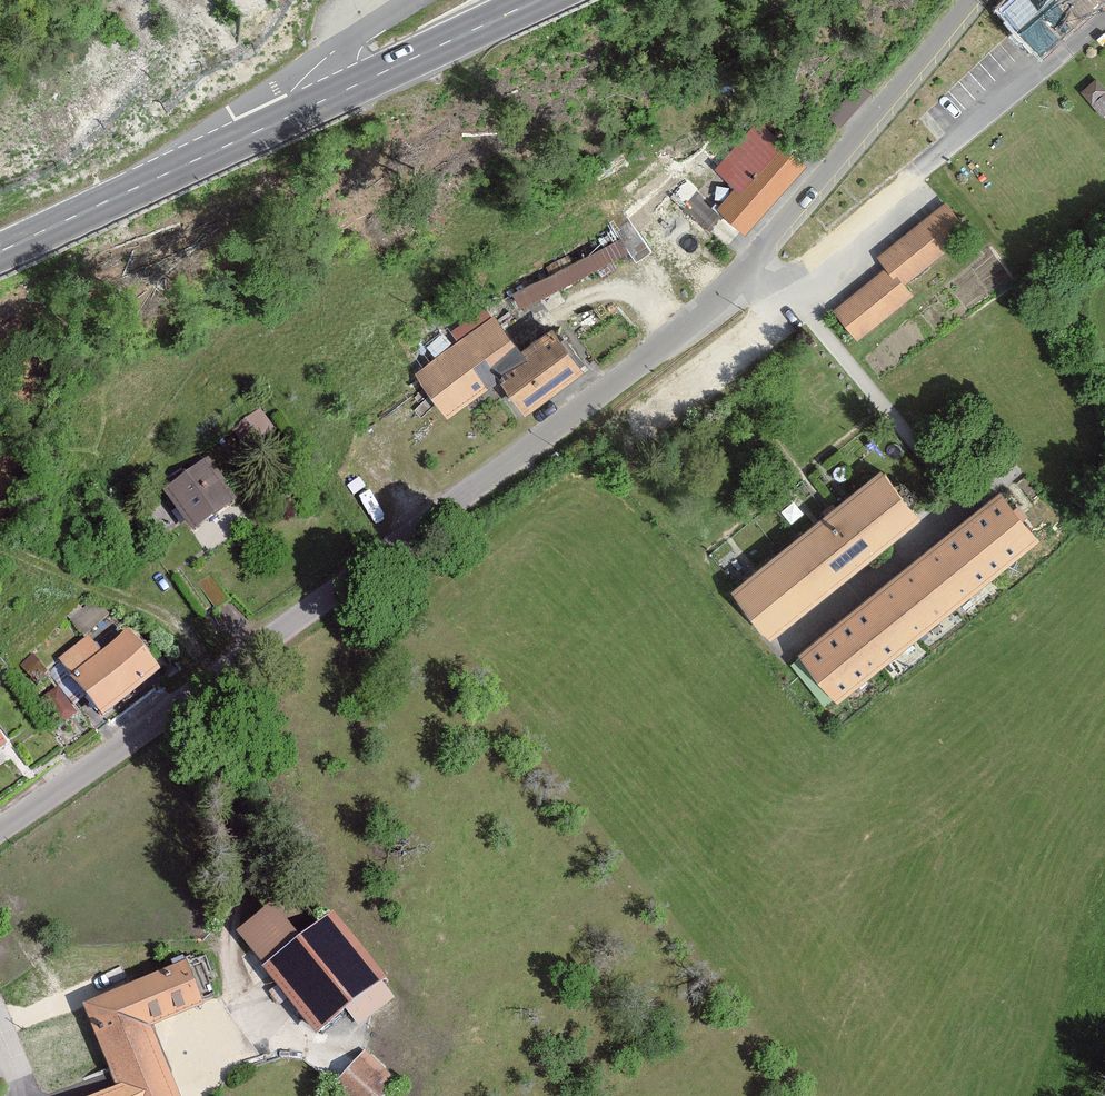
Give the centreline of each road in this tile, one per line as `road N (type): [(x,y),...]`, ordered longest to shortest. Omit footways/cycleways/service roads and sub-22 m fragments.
road 1 (tertiary): [(969,0),(716,307),(203,694),(0,835)]
road 2 (track): [(203,694),(229,766),(233,963),(224,1053),(192,1095)]
road 3 (secondary): [(181,169),(528,0)]
road 4 (unclassified): [(415,0),(181,169)]
road 5 (track): [(203,694),(200,652),(173,623),(0,548)]
road 6 (secondary): [(0,251),(181,169)]

